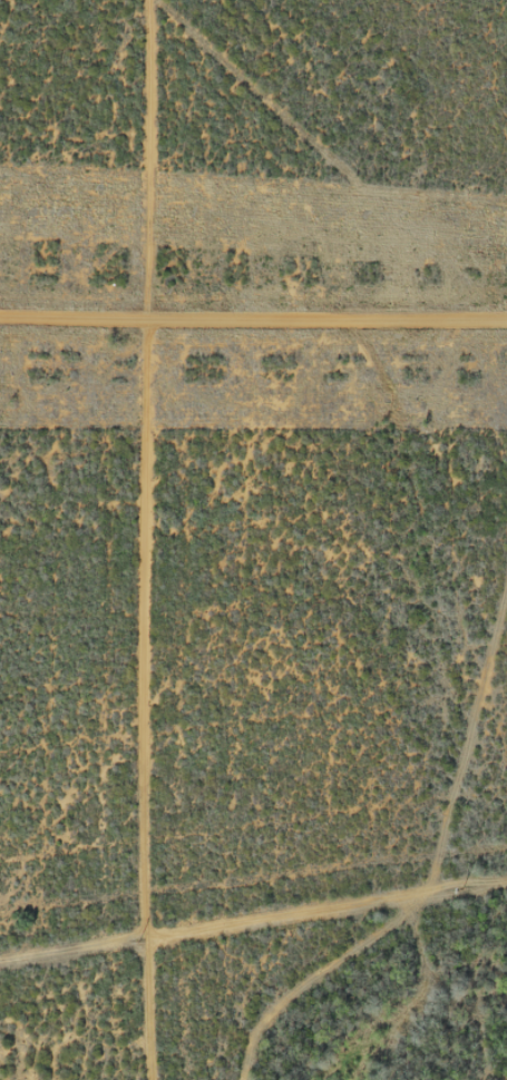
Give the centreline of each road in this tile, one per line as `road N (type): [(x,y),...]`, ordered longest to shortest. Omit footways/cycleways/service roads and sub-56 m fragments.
road 1 (residential): [(158,1079),(167,0)]
road 2 (residential): [(506,330),(0,343)]
road 3 (residential): [(368,332),(351,273),(160,0)]

